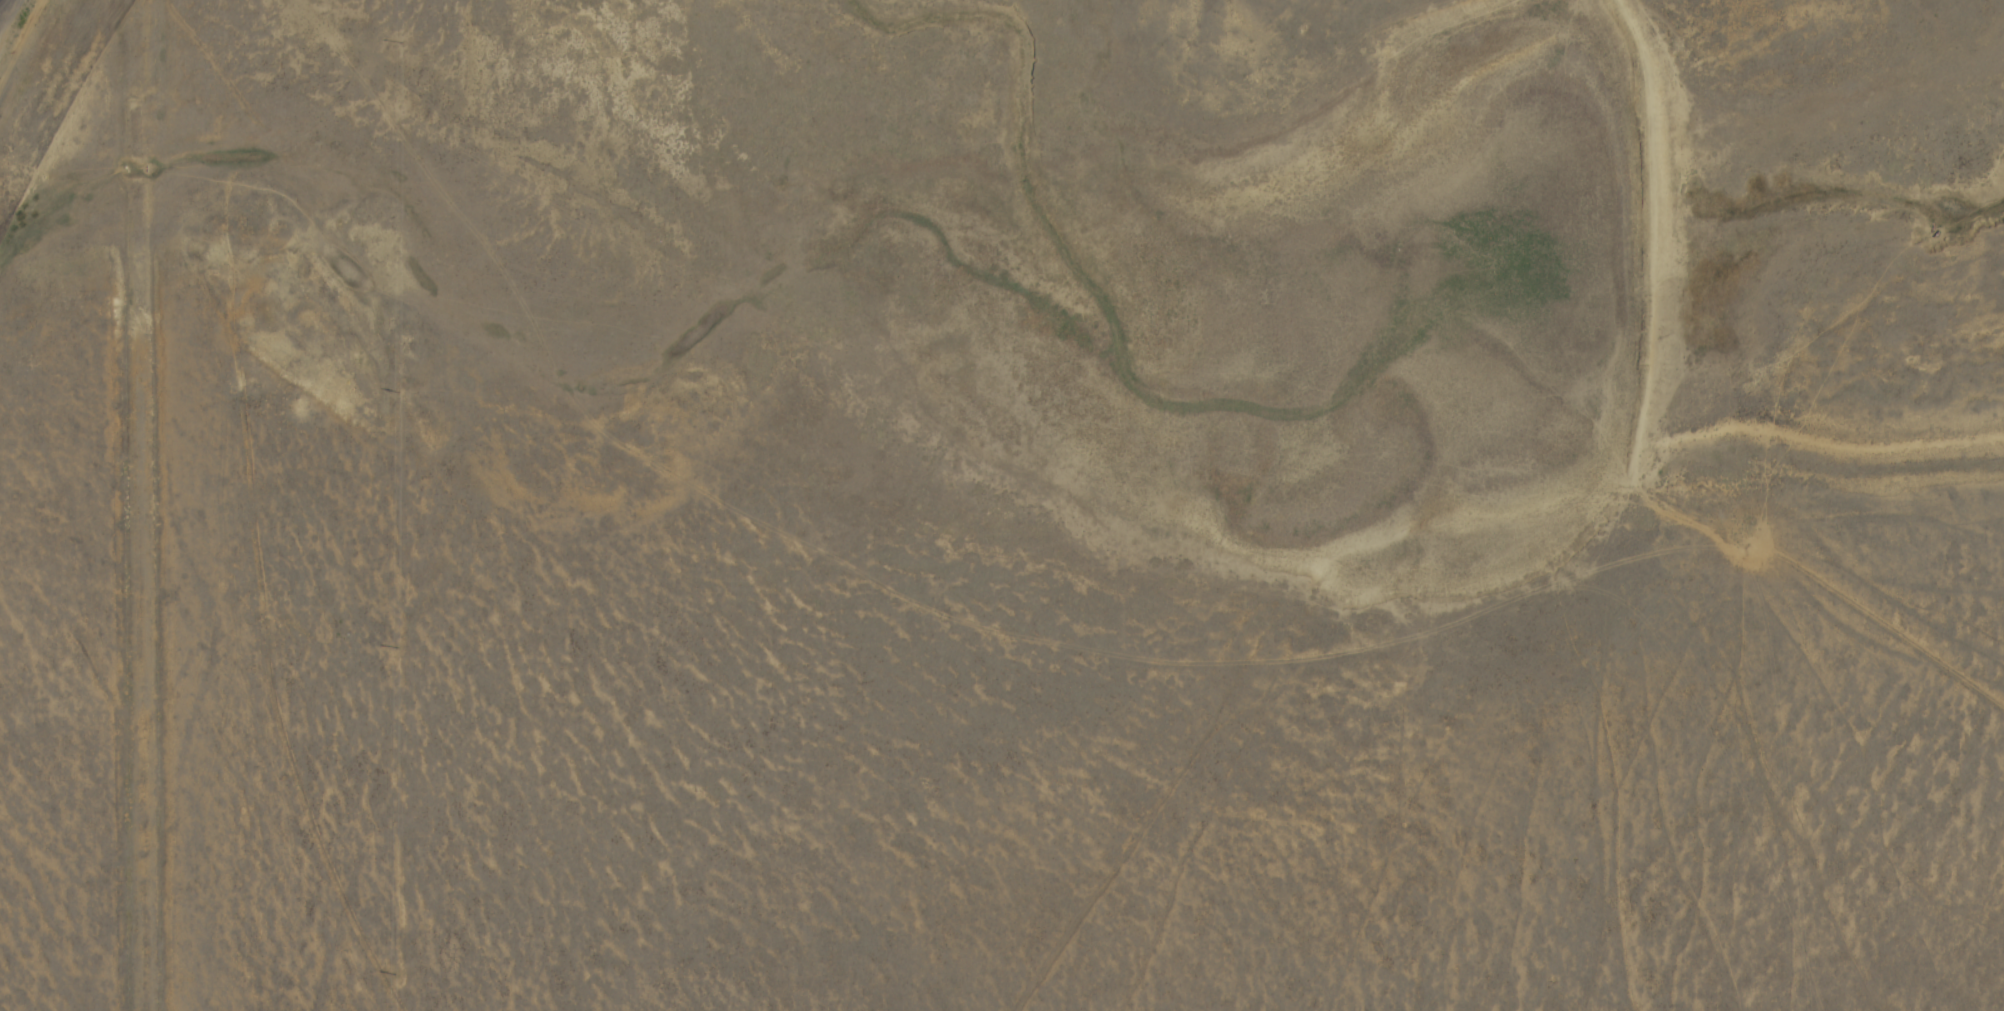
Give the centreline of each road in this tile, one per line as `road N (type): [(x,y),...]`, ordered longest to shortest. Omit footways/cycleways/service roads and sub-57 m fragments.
road 1 (residential): [(194,0),(195,1010)]

